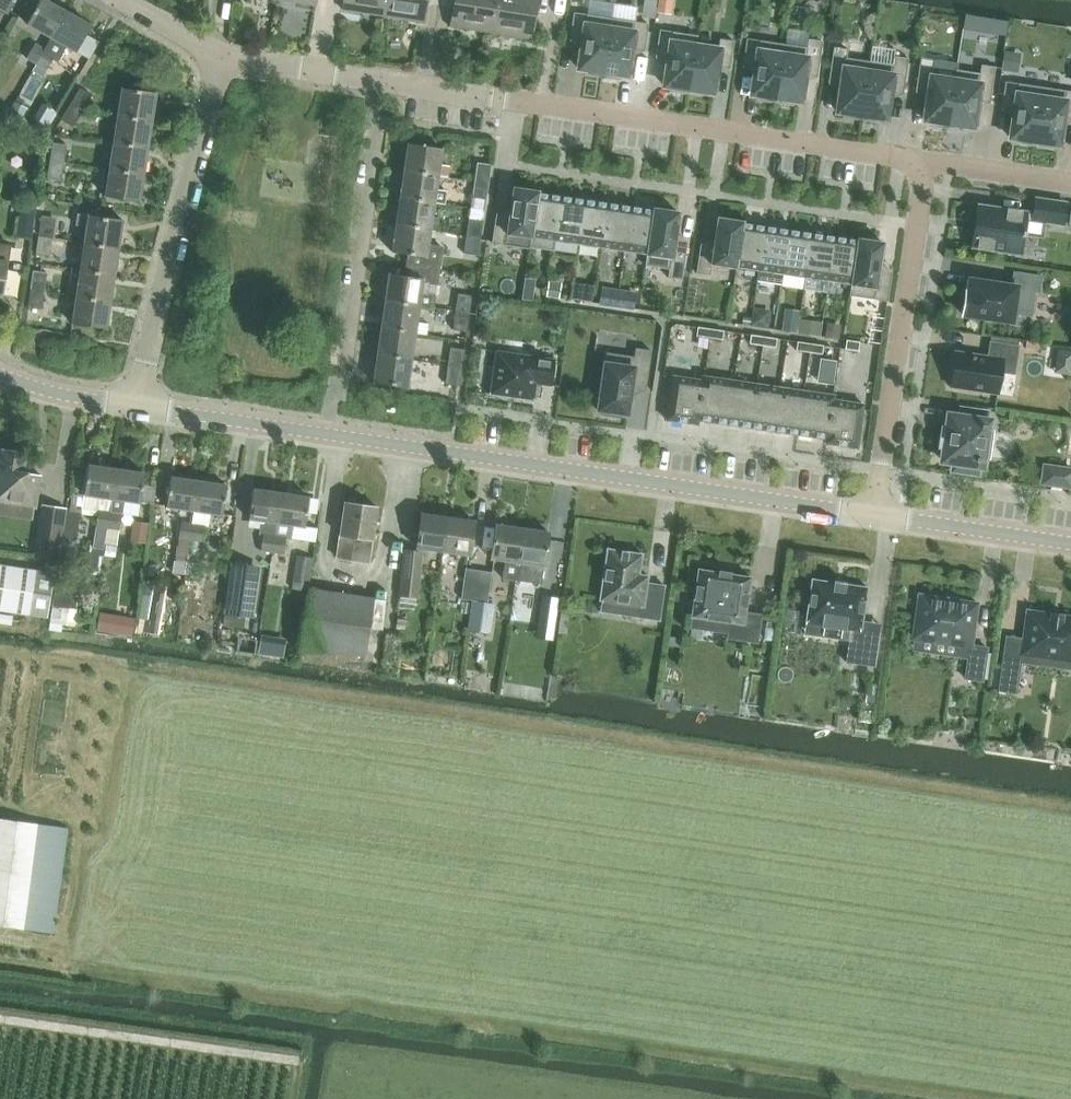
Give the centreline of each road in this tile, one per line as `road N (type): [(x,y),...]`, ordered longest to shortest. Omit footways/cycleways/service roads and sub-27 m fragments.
road 1 (residential): [(875,520),(338,441)]
road 2 (residential): [(928,169),(547,112)]
road 3 (residential): [(134,407),(228,63)]
road 4 (residential): [(875,520),(928,169)]
road 5 (residential): [(338,441),(383,89)]
road 6 (residential): [(338,441),(134,407)]
road 7 (residential): [(1070,547),(875,520)]
road 8 (residential): [(383,89),(547,112)]
road 9 (residential): [(228,63),(383,89)]
road 10 (residential): [(1070,185),(928,169)]
road 11 (residential): [(134,407),(0,375)]
road 12 (residential): [(115,0),(228,63)]

